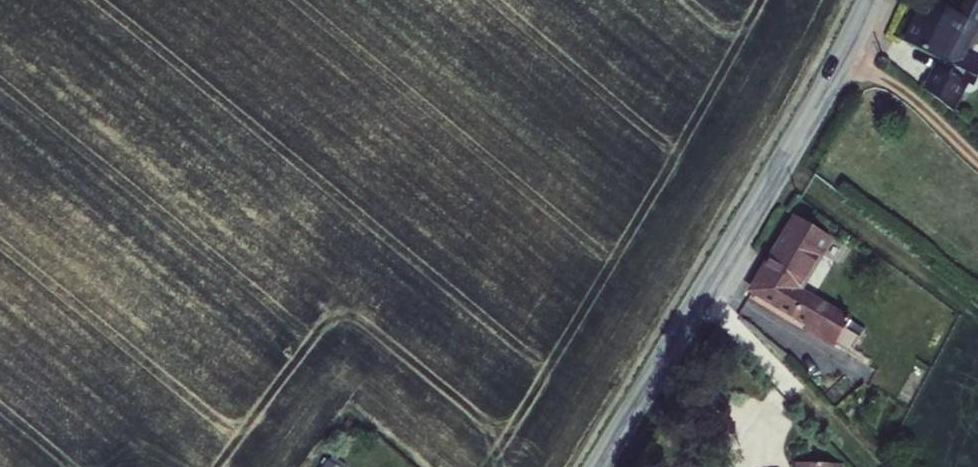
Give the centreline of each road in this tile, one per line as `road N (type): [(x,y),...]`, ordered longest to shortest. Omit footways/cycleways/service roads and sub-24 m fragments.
road 1 (tertiary): [(873,0),(859,44),(604,466)]

